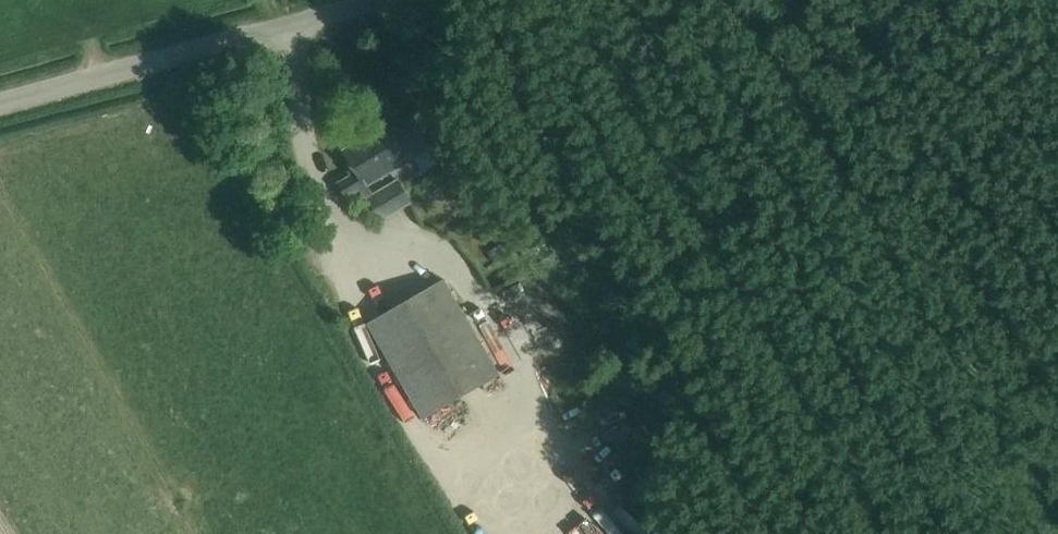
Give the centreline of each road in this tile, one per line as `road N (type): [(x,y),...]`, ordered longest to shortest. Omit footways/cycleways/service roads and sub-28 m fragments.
road 1 (unclassified): [(0,103),(380,0)]

